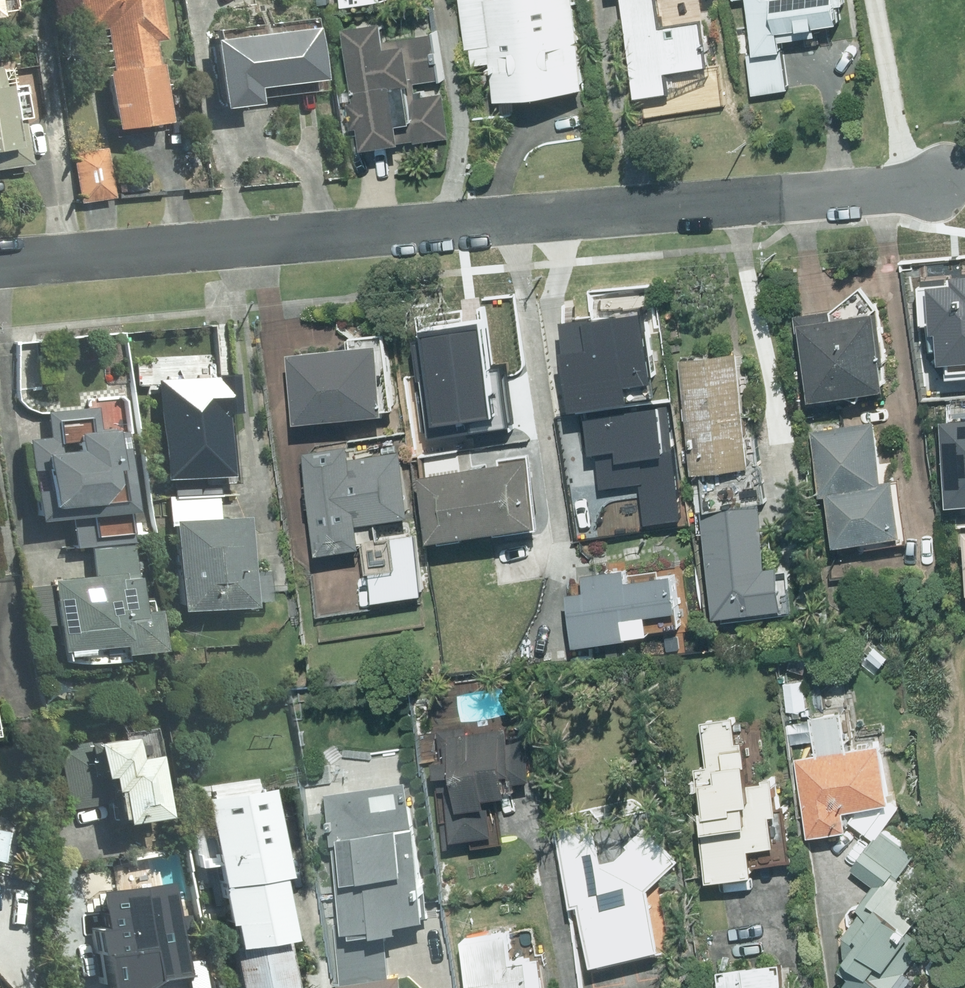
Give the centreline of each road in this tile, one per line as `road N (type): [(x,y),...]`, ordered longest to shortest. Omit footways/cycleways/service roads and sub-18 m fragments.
road 1 (residential): [(932,180),(0,267)]

